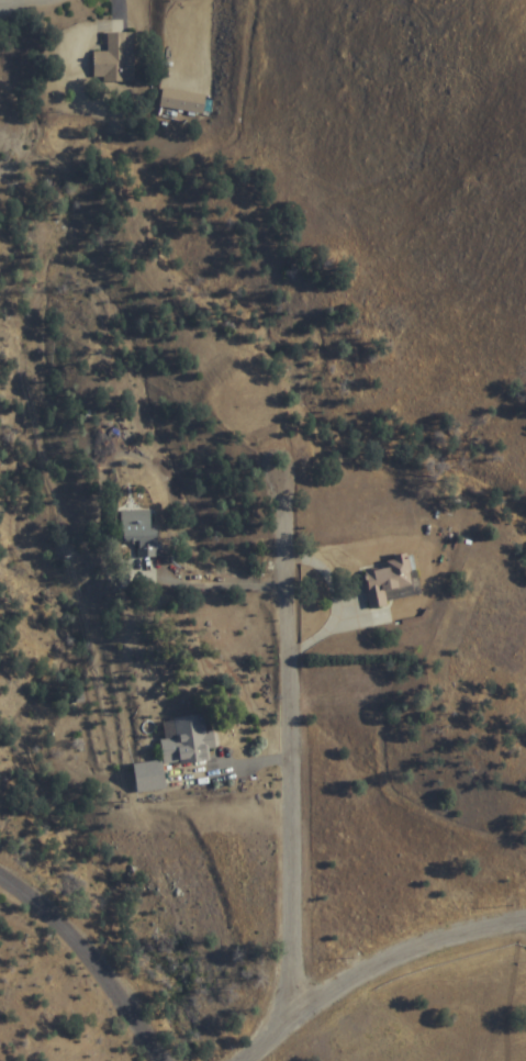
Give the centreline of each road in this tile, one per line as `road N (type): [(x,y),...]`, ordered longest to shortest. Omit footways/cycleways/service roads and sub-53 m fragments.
road 1 (residential): [(525,842),(418,807),(393,788),(388,756),(407,685),(430,664),(409,641)]
road 2 (residential): [(255,1060),(376,979),(438,952),(525,931)]
road 3 (residential): [(172,1060),(63,919),(0,871)]
road 4 (residential): [(0,129),(59,164),(79,191),(72,219),(0,296)]

